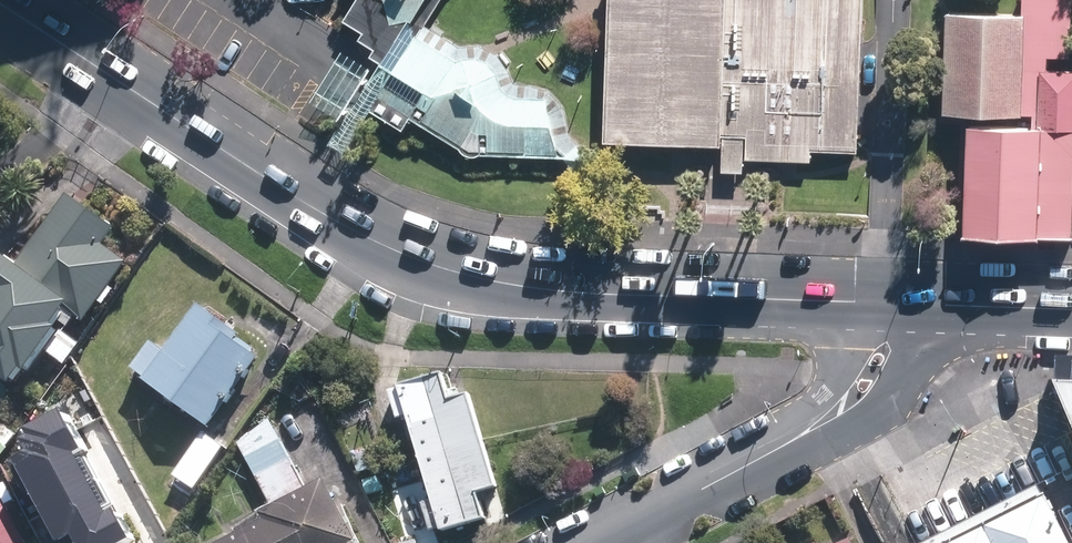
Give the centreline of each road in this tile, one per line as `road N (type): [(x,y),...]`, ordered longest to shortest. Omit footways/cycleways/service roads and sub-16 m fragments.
road 1 (secondary): [(0,2),(333,219),(430,263),(579,292),(895,304)]
road 2 (residential): [(604,542),(820,429),(864,387),(895,304)]
road 3 (secondary): [(895,304),(1071,310)]

